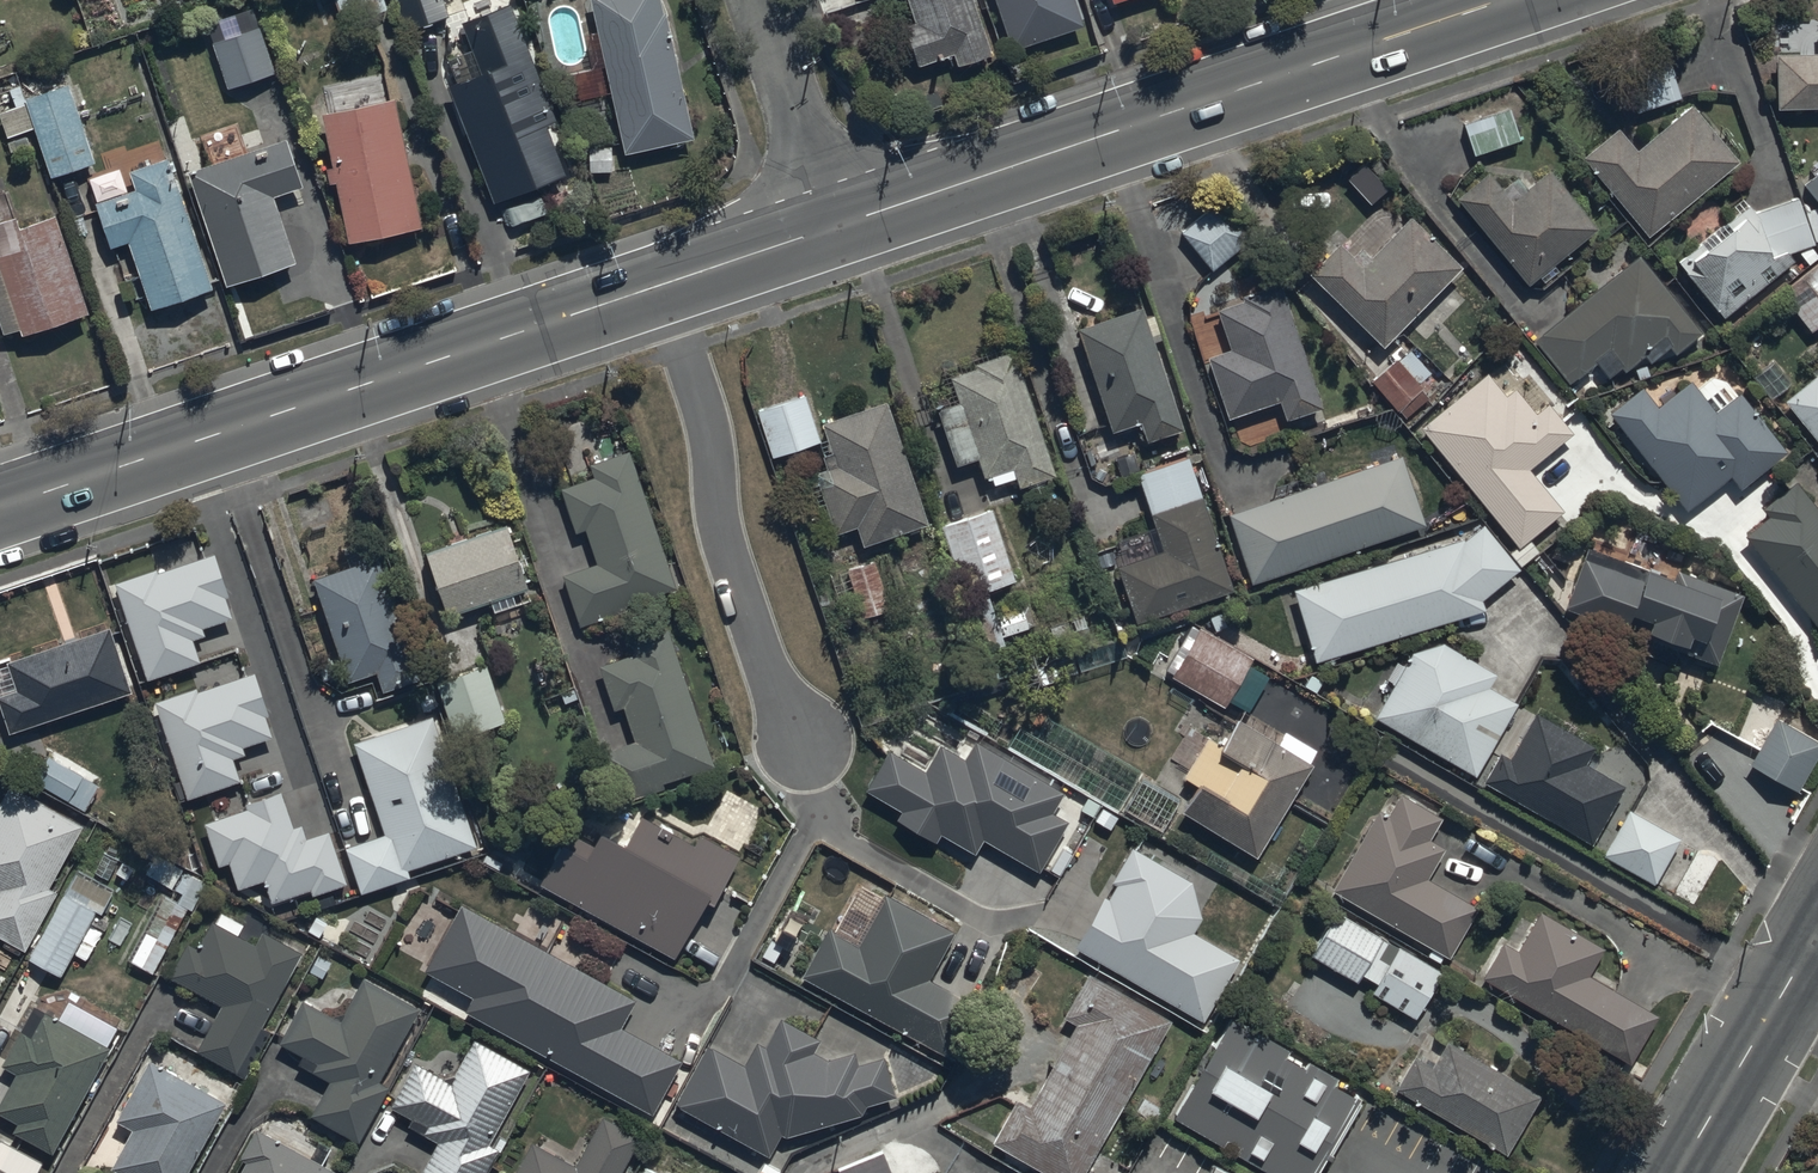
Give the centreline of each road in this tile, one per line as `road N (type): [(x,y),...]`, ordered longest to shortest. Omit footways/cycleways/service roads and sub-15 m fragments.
road 1 (secondary): [(838,225),(1513,0)]
road 2 (secondary): [(0,510),(659,287)]
road 3 (residential): [(803,745),(709,509),(700,386),(659,287)]
road 4 (tertiary): [(1817,935),(1681,1172)]
road 5 (residential): [(759,0),(838,225)]
road 6 (secondary): [(659,287),(838,225)]

